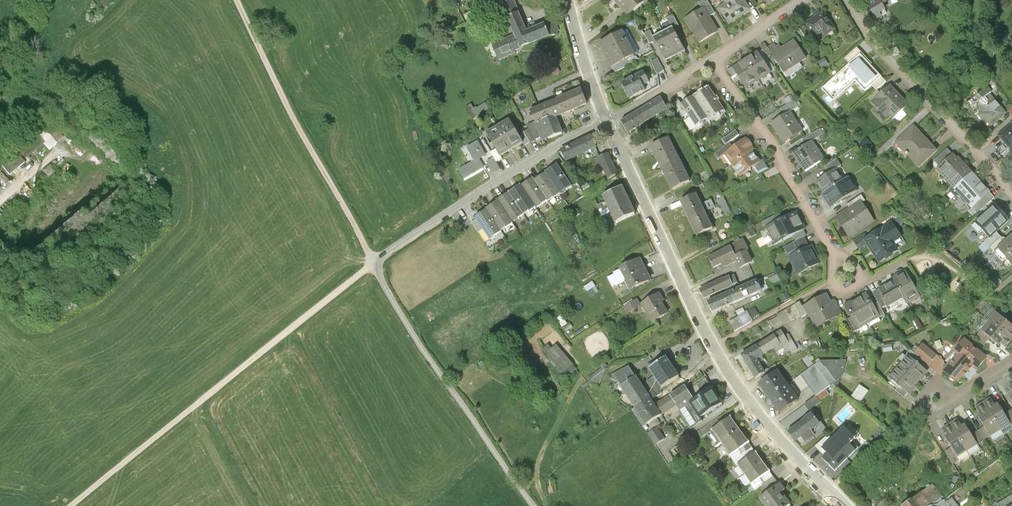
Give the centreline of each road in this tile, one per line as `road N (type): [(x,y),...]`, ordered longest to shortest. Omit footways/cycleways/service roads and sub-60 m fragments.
road 1 (secondary): [(608,124),(730,374),(846,505)]
road 2 (track): [(72,505),(372,262)]
road 3 (track): [(372,262),(232,0)]
road 4 (track): [(538,505),(392,305),(372,262)]
road 5 (residential): [(608,124),(502,178),(372,262)]
road 6 (residential): [(844,0),(878,52),(1011,195)]
road 7 (residential): [(713,59),(798,186),(846,275)]
road 8 (secondary): [(568,0),(608,124)]
road 9 (residential): [(608,124),(713,59)]

